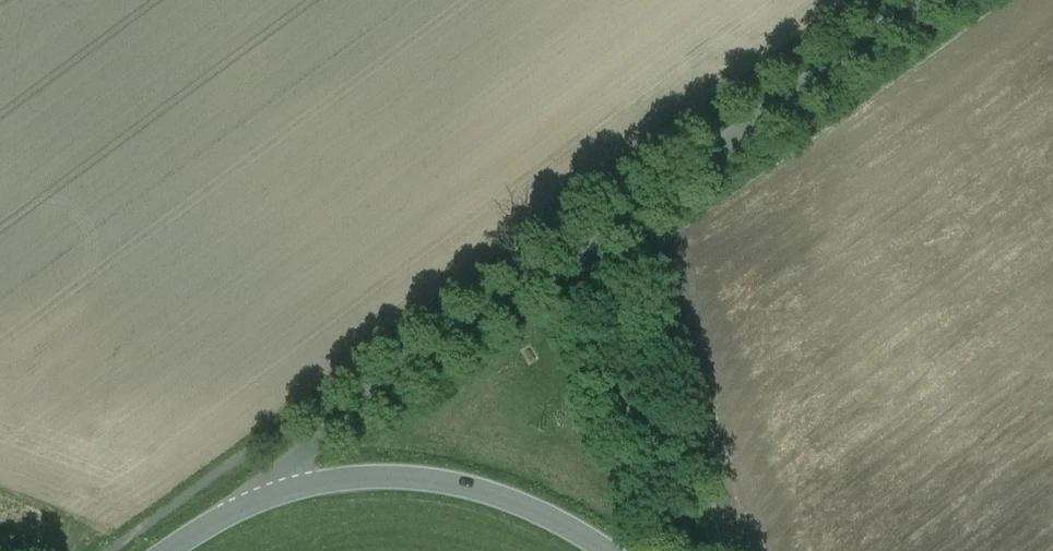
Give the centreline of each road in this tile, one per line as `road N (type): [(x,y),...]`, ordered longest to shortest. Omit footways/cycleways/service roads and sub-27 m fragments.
road 1 (residential): [(593,245),(928,0)]
road 2 (residential): [(277,493),(279,476),(382,391),(593,245)]
road 3 (tertiary): [(600,550),(493,494),(453,483),(357,479),(277,493)]
road 4 (unclassified): [(593,245),(685,550)]
road 5 (tertiary): [(277,493),(166,550)]

